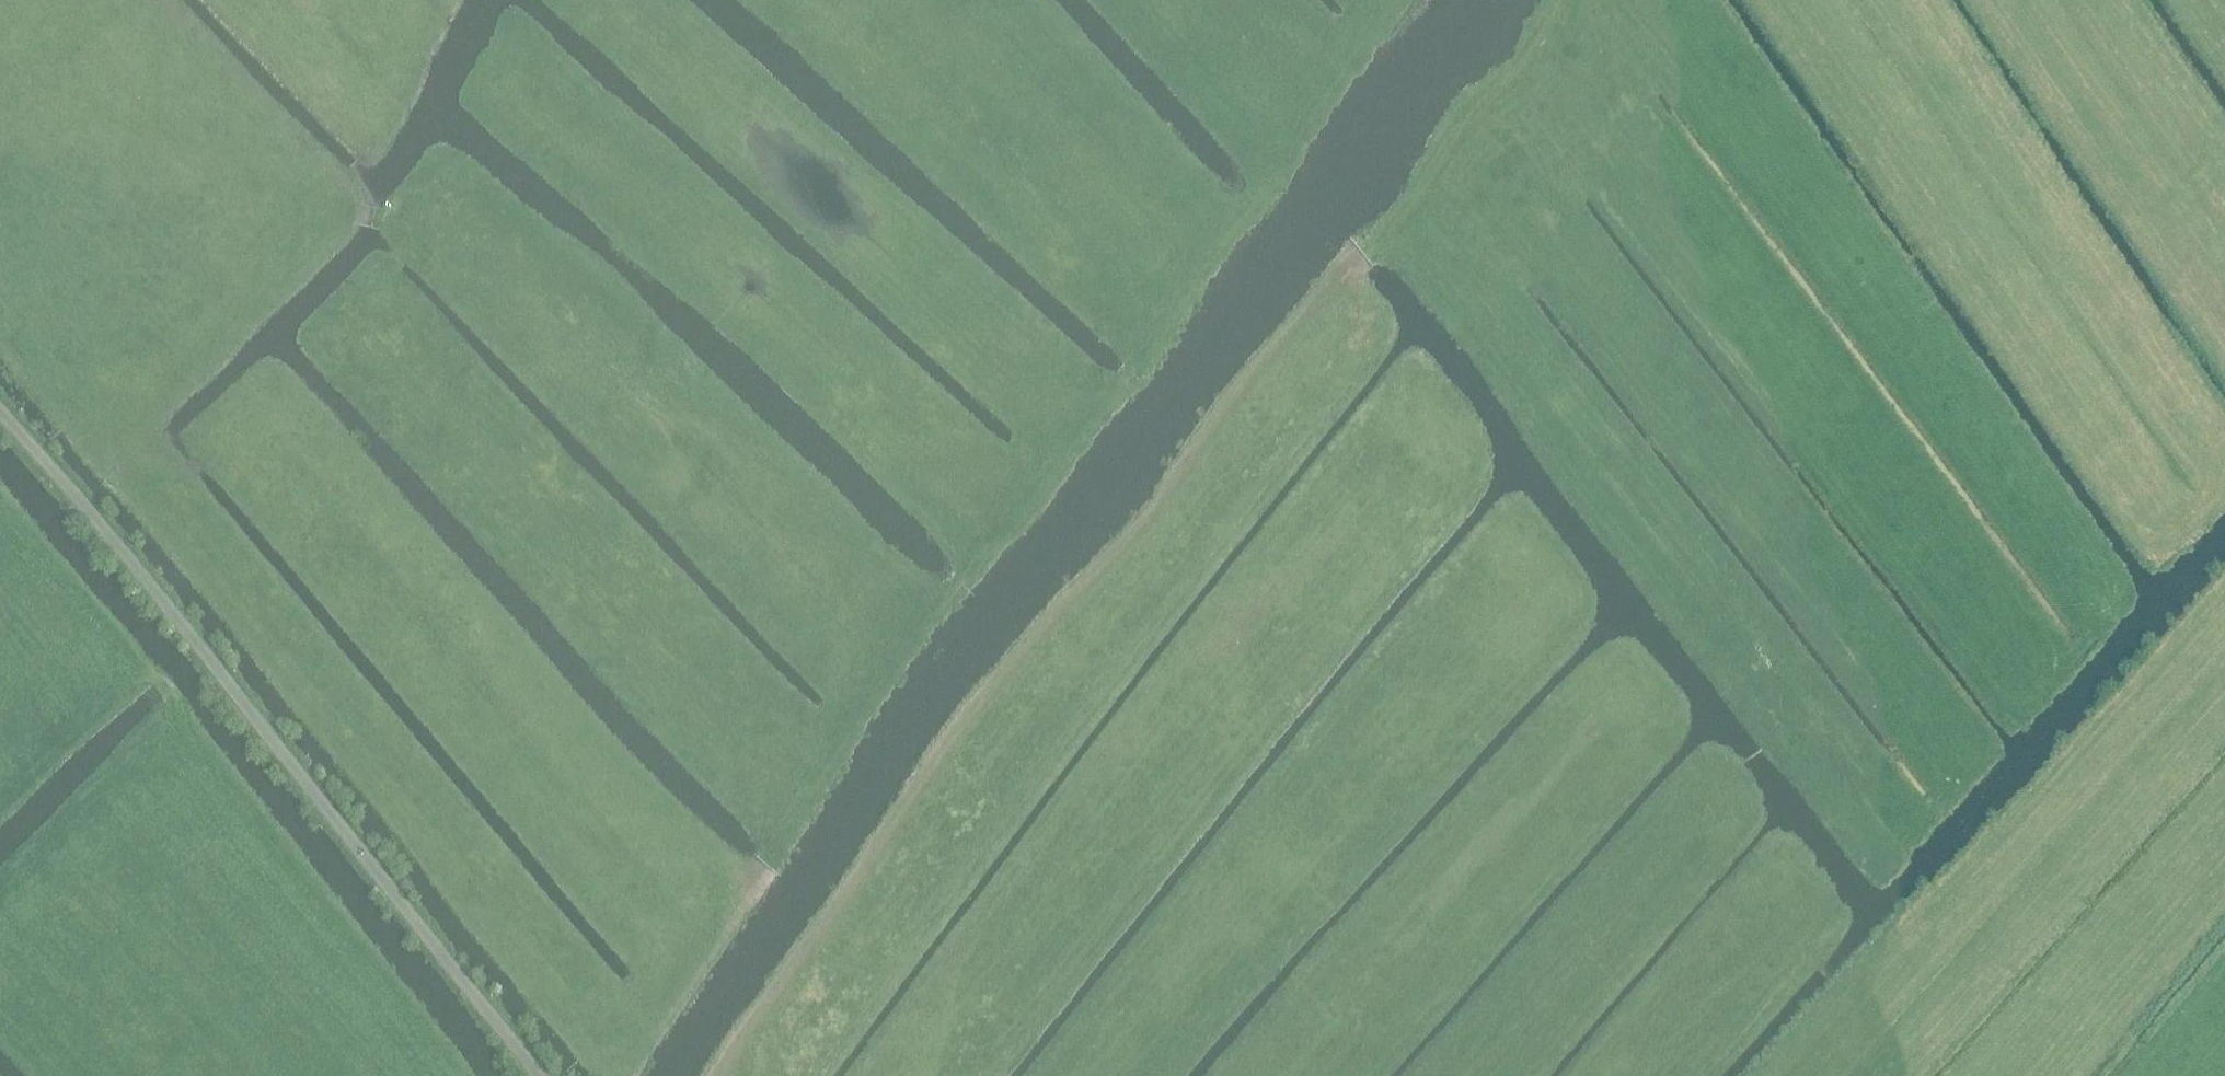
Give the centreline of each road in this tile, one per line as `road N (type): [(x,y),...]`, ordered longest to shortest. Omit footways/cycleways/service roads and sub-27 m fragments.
road 1 (residential): [(544,1075),(0,410)]

